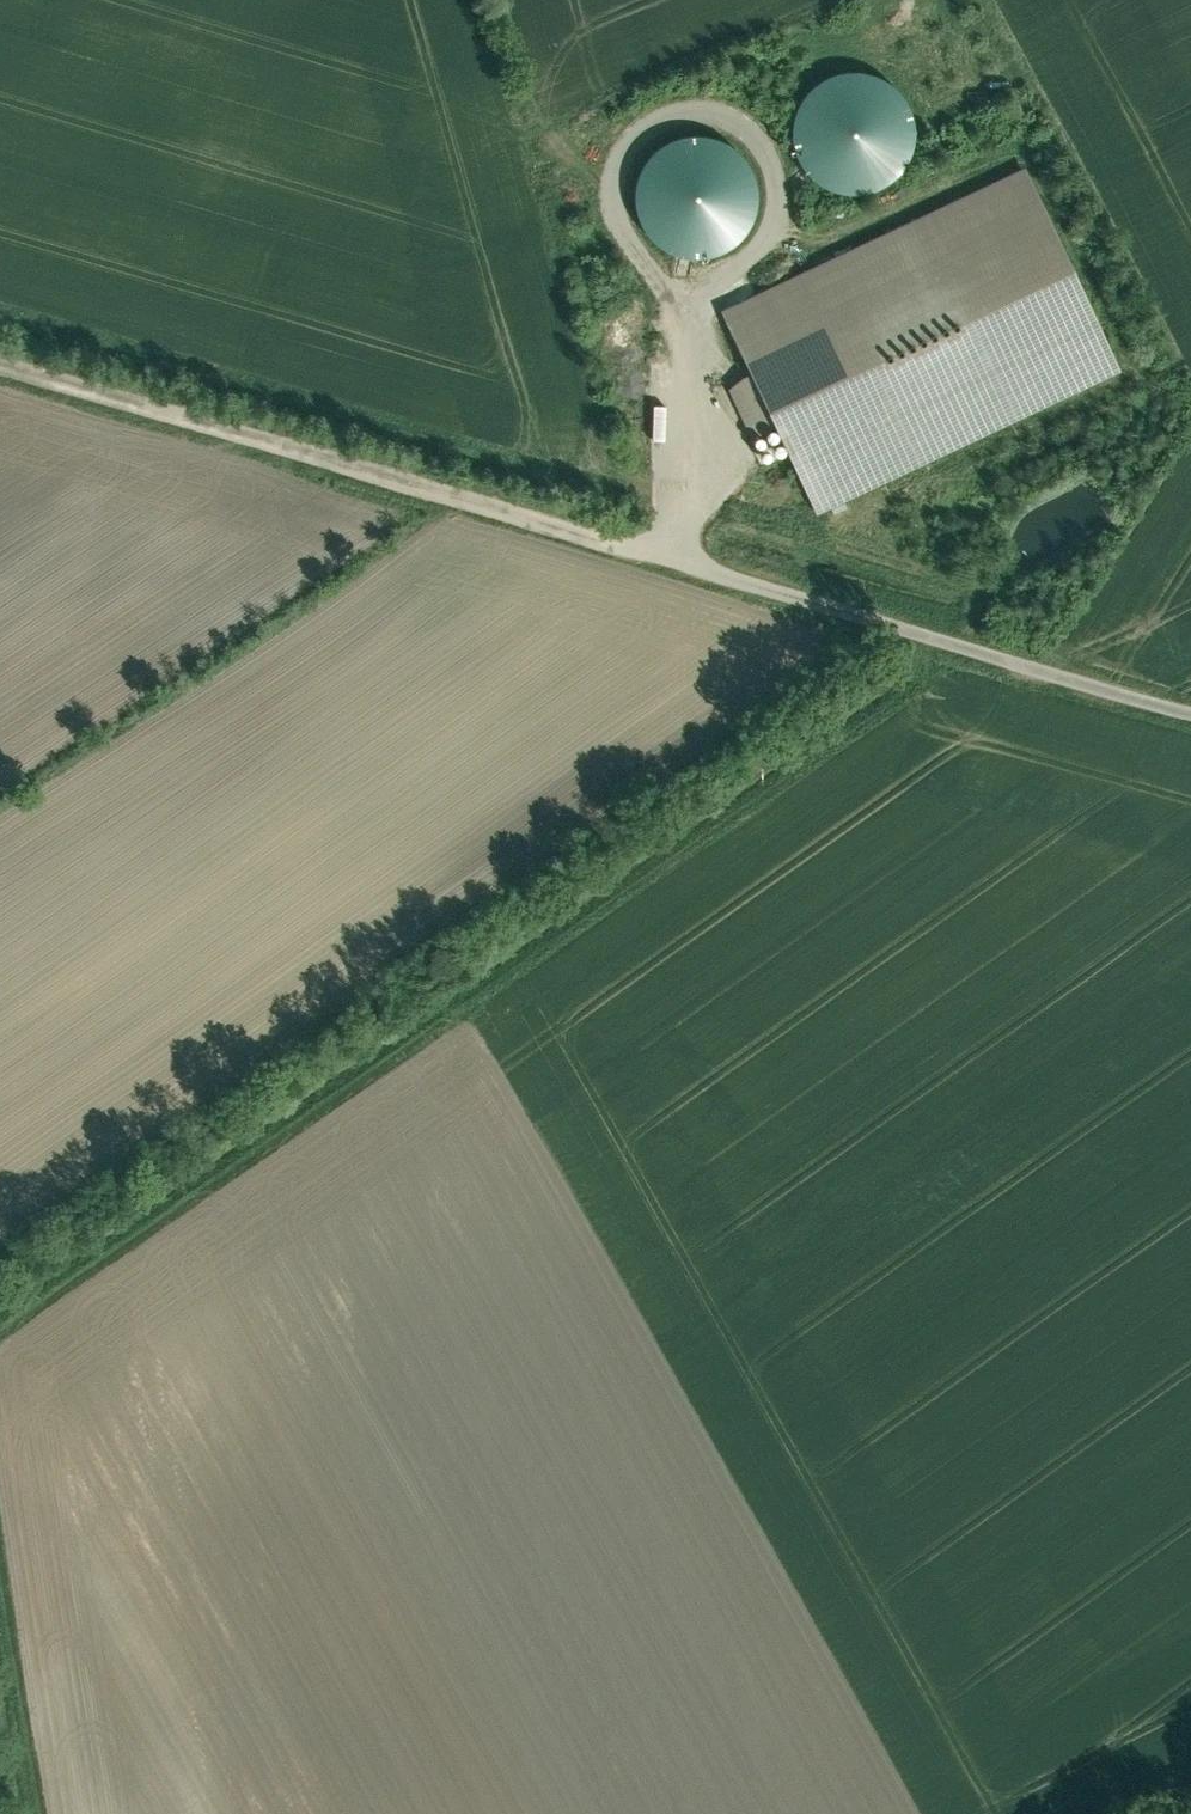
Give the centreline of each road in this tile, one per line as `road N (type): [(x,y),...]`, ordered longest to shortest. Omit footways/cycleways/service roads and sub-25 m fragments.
road 1 (track): [(924,640),(821,599),(0,350)]
road 2 (residential): [(1190,707),(924,640)]

